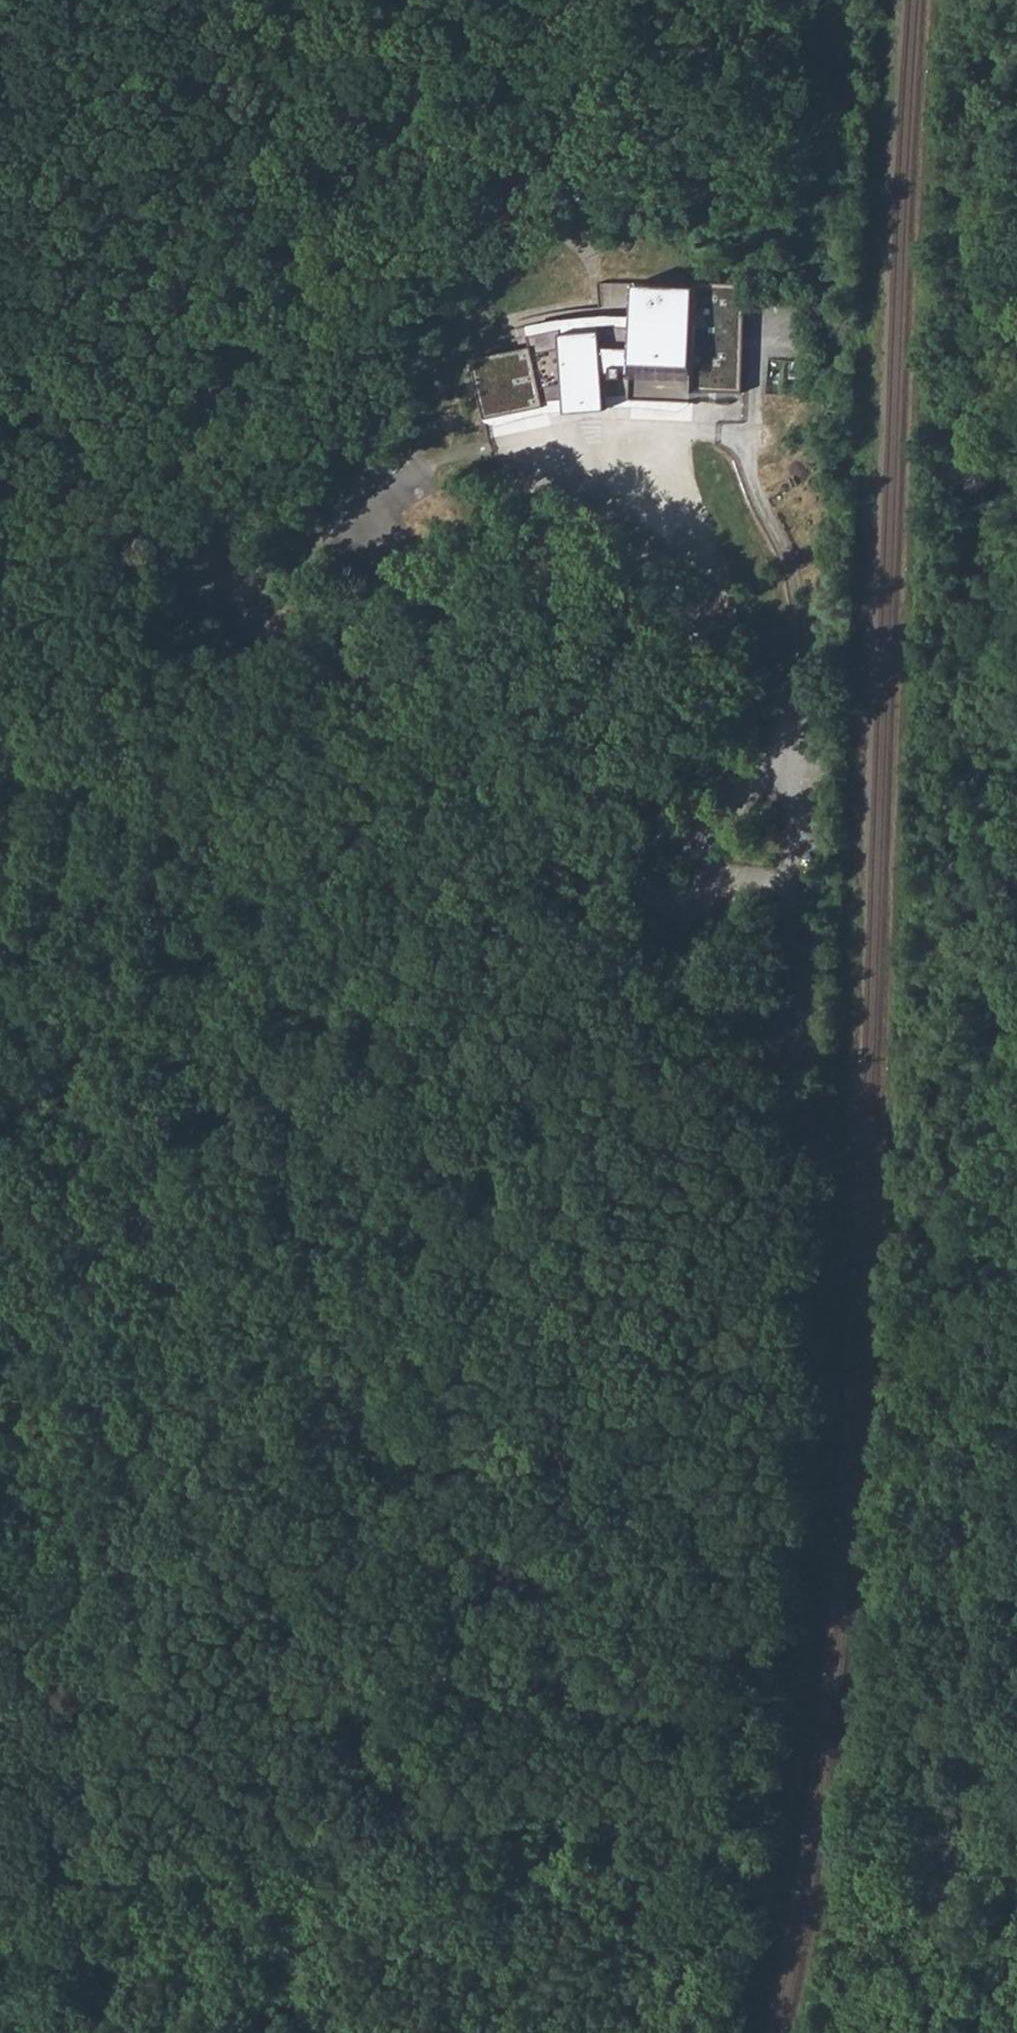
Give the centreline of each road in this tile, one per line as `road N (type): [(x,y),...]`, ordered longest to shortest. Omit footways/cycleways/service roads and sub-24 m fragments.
road 1 (unclassified): [(769,1067),(640,963),(319,676),(0,422)]

